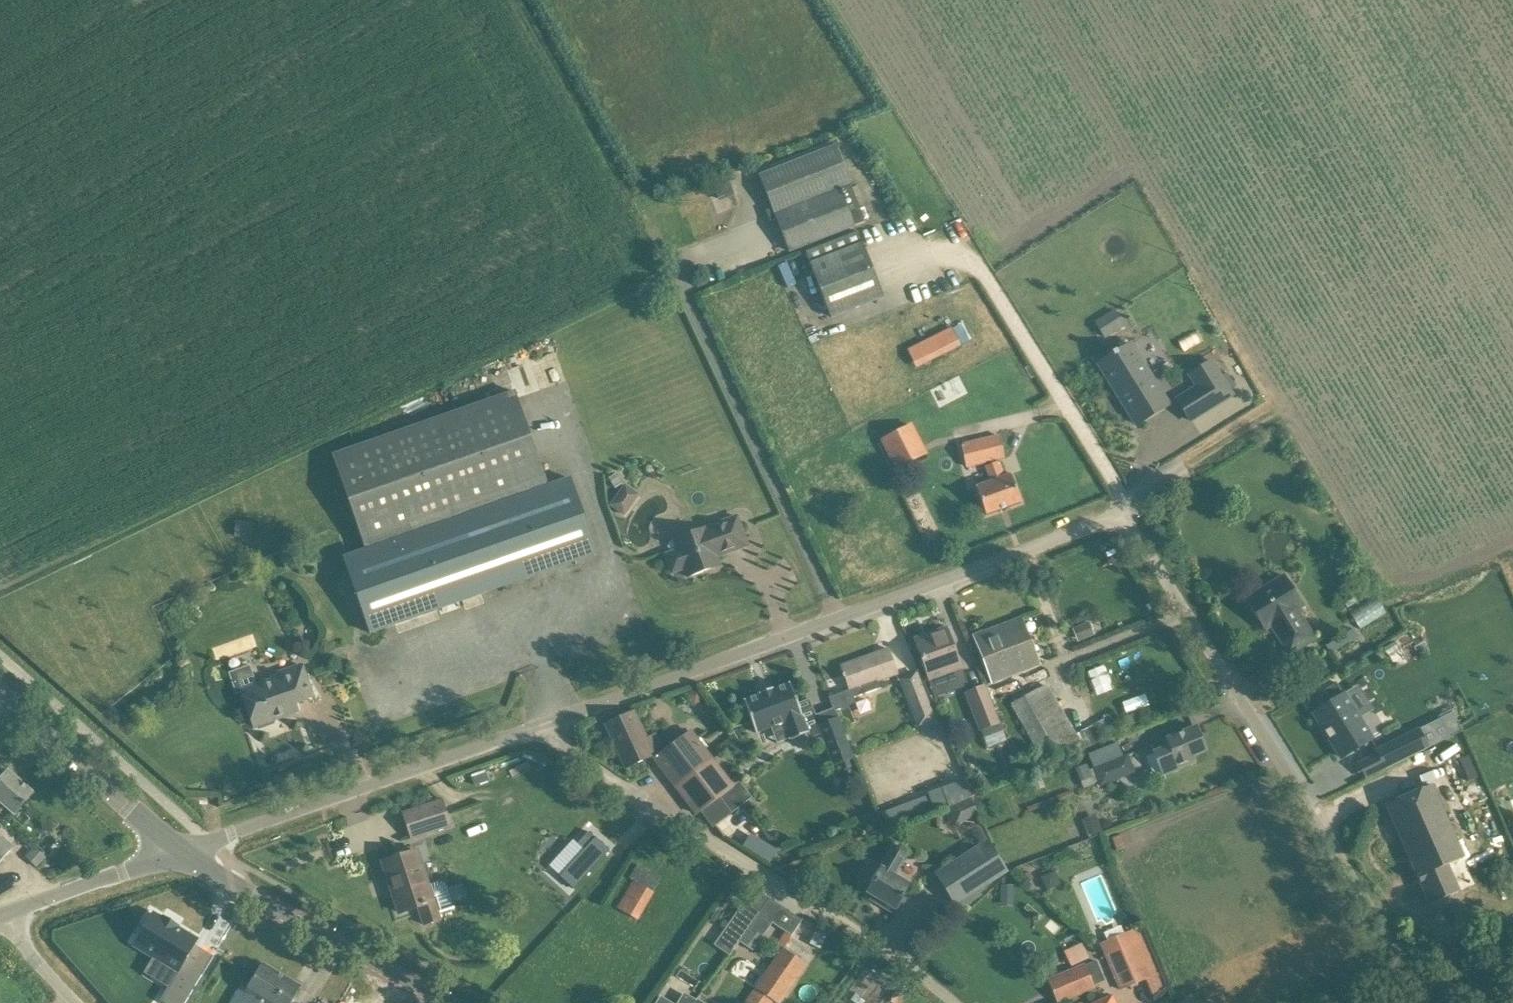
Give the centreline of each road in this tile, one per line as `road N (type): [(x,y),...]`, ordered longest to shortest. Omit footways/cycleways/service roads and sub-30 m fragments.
road 1 (residential): [(539,735),(1097,532),(1122,536),(1147,558),(1420,1002)]
road 2 (residential): [(951,1002),(897,952),(539,735)]
road 3 (residential): [(180,852),(539,735)]
road 4 (tertiary): [(453,1002),(257,903),(180,852)]
road 5 (tertiary): [(180,852),(0,697)]
road 6 (unclassified): [(8,910),(180,852)]

